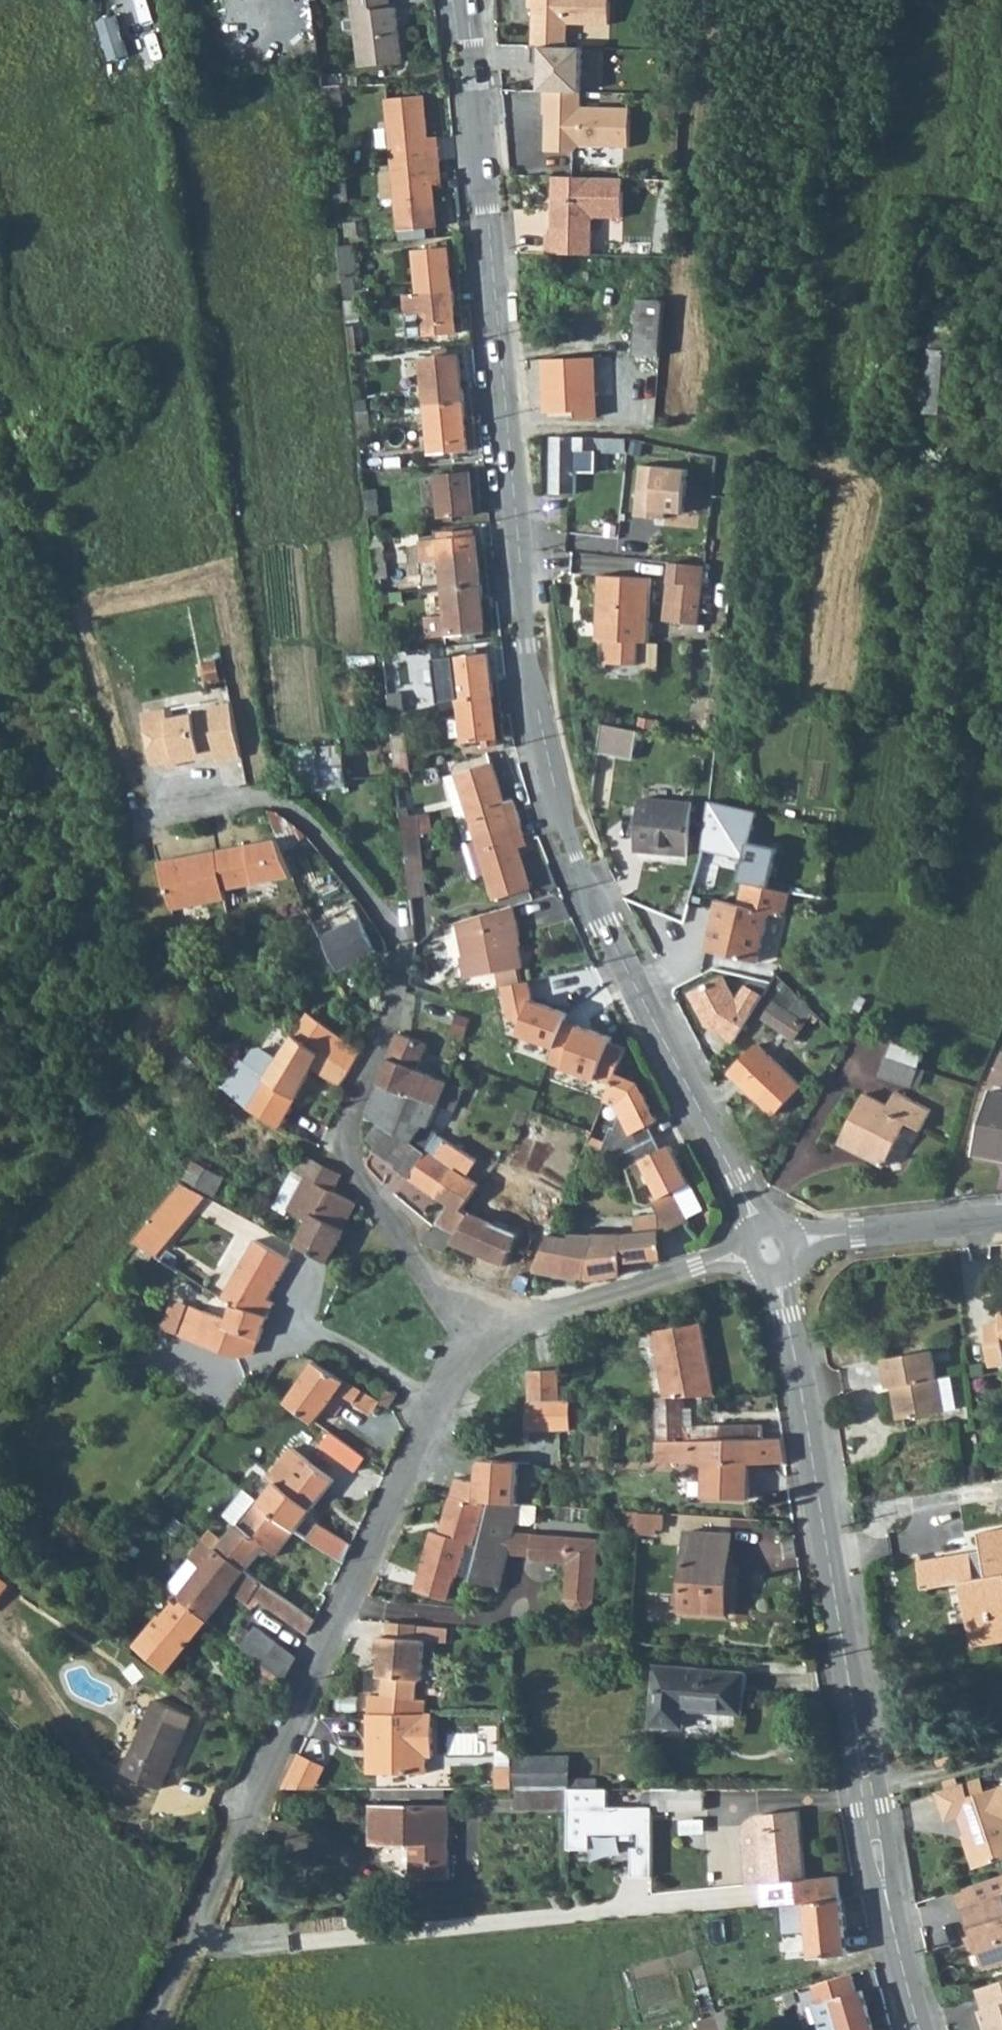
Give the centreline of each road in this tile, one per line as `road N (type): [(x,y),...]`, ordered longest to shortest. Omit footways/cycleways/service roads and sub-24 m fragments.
road 1 (tertiary): [(462,0),(536,722),(574,846),(617,943),(761,1224)]
road 2 (residential): [(154,2029),(478,1331)]
road 3 (tertiary): [(781,1276),(894,1939),(922,2029)]
road 4 (residential): [(478,1331),(350,1161),(343,1134),(386,1026),(401,949),(384,917),(285,805),(240,798),(147,808)]
road 5 (residential): [(478,1331),(744,1257)]
road 6 (residential): [(799,1242),(1001,1216)]

